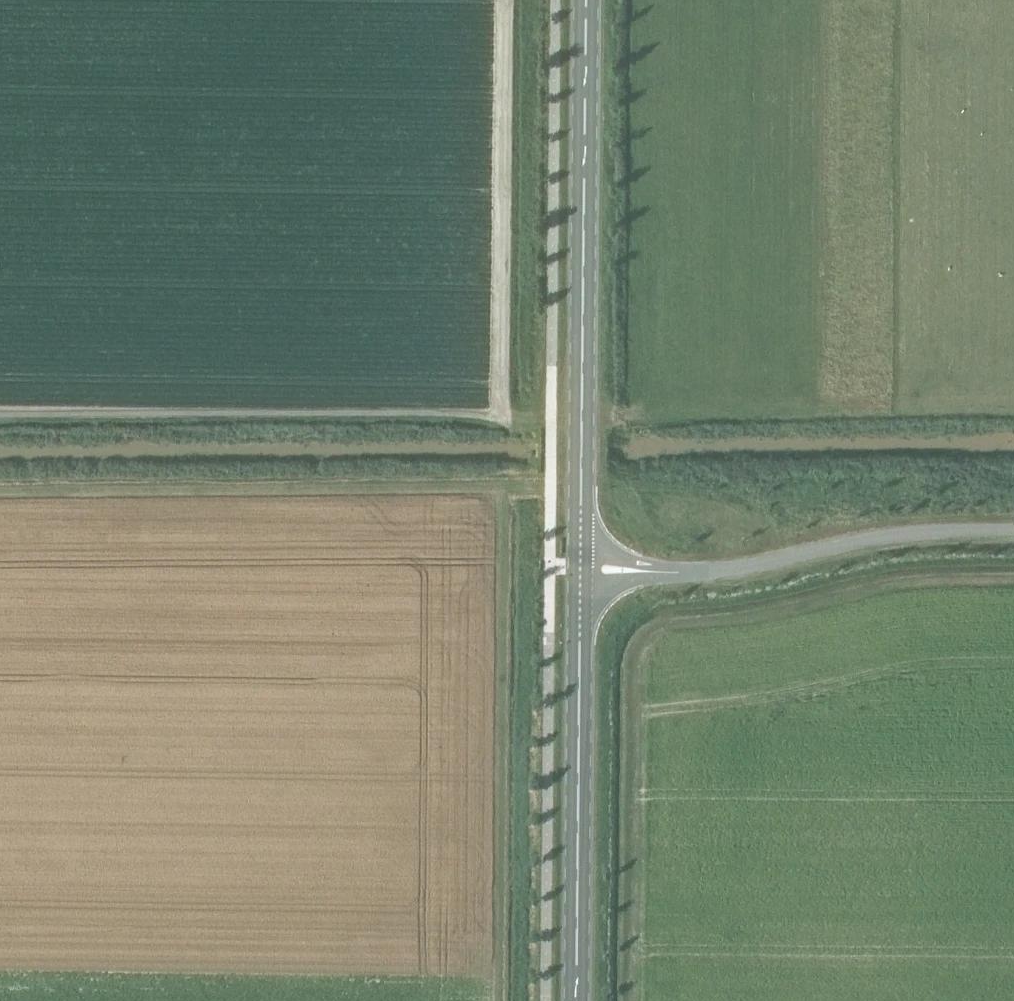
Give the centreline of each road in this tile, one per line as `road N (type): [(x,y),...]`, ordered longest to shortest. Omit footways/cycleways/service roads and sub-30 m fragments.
road 1 (secondary): [(580,557),(586,0)]
road 2 (secondary): [(576,1000),(580,583)]
road 3 (unclassified): [(646,571),(752,564),(908,533),(1013,529)]

